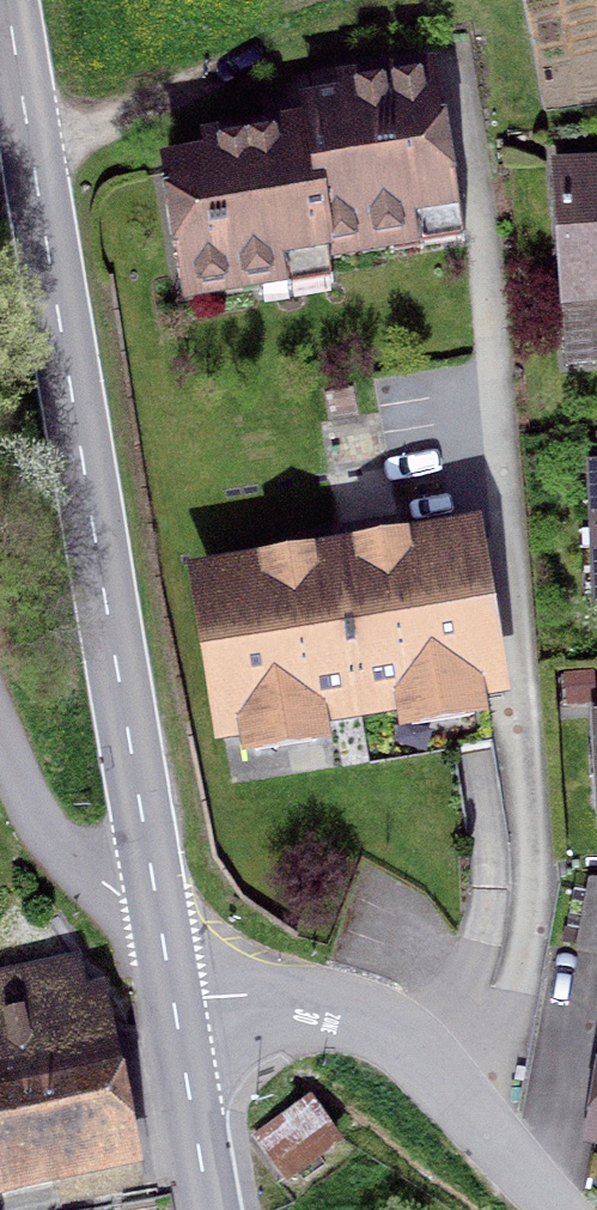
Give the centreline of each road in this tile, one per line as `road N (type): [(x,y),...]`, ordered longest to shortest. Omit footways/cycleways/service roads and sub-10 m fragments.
road 1 (unclassified): [(466,62),(537,766),(540,910),(489,1112)]
road 2 (secondary): [(6,0),(156,902)]
road 3 (unclassified): [(489,1112),(426,1051),(312,1004),(173,998)]
road 4 (unclassified): [(0,726),(49,838),(78,868),(156,902)]
road 5 (secondary): [(173,998),(207,1209)]
road 6 (unclassified): [(595,1209),(489,1112)]

